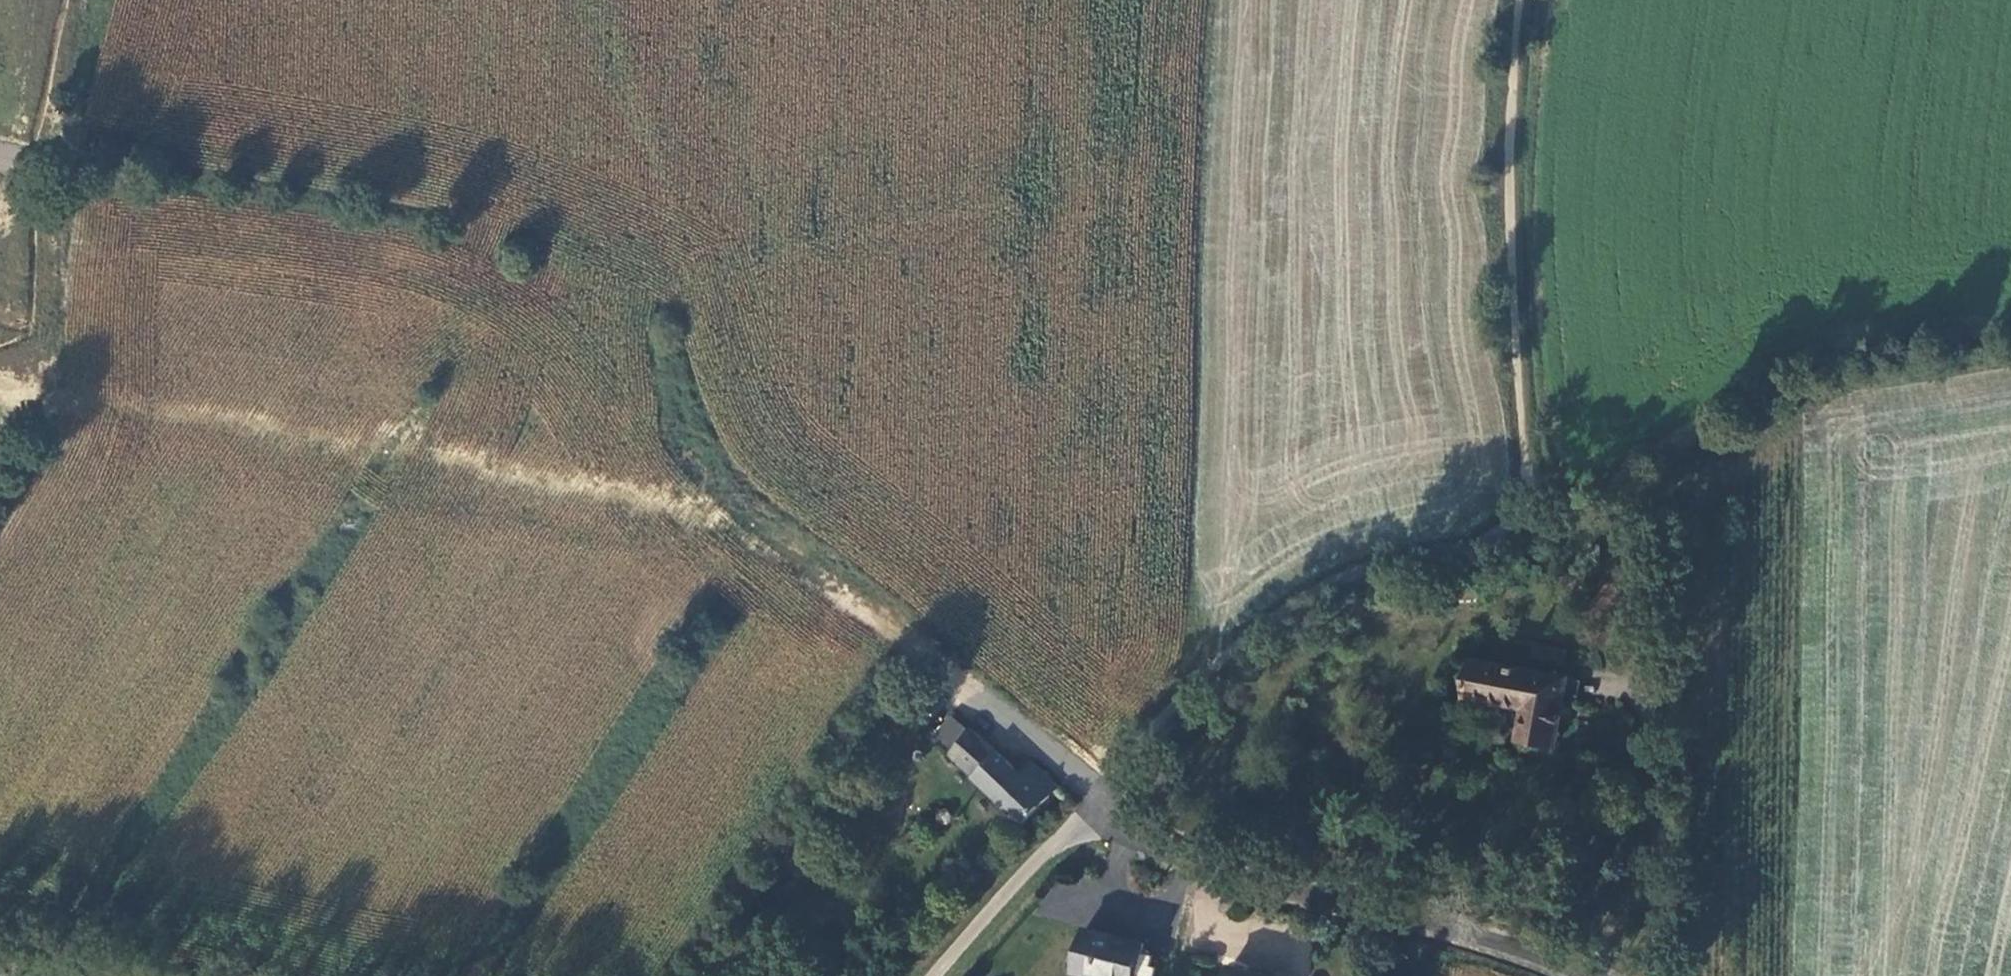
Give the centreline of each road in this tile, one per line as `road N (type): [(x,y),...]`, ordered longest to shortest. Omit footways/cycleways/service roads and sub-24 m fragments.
road 1 (track): [(1521,0),(1508,258),(1527,507),(1305,596),(1253,631),(1115,767),(1085,819),(1017,881),(937,975)]
road 2 (unclassified): [(1588,975),(1424,921),(1199,866),(1085,819)]

